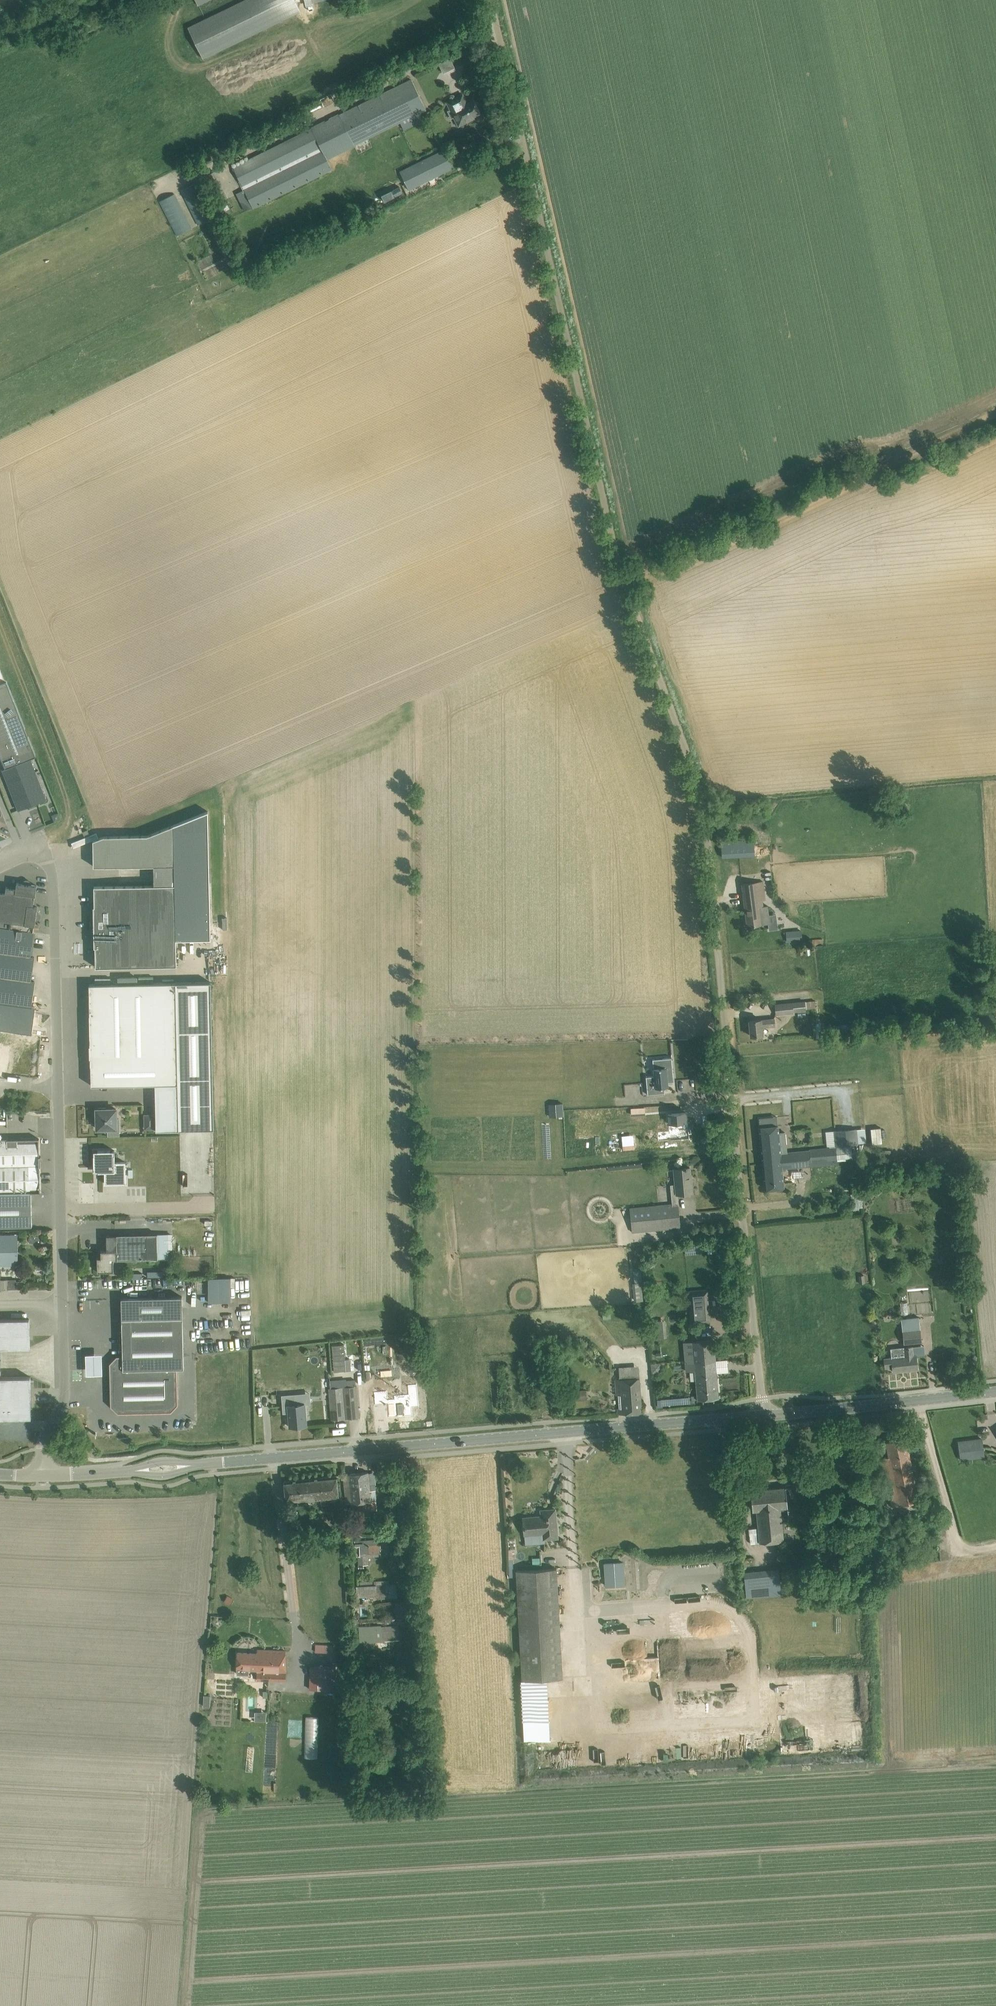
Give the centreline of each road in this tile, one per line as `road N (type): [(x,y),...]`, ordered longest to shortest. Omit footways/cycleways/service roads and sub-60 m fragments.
road 1 (unclassified): [(763,1414),(705,792),(624,574),(495,0)]
road 2 (tertiary): [(763,1414),(43,1474)]
road 3 (unclassified): [(43,1474),(45,1435),(65,1395),(57,878),(50,866)]
road 4 (track): [(995,417),(628,587)]
road 5 (tertiary): [(995,1390),(763,1414)]

